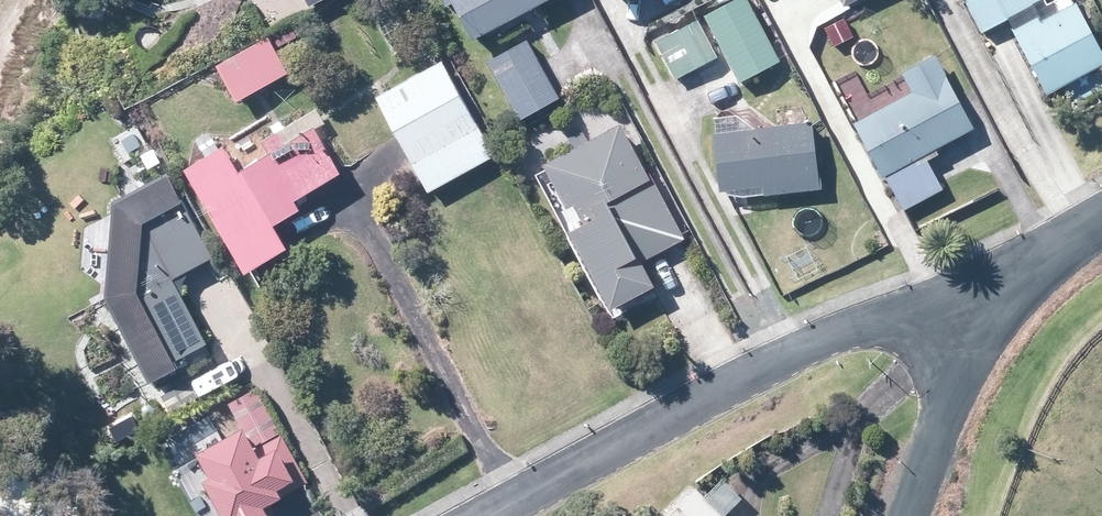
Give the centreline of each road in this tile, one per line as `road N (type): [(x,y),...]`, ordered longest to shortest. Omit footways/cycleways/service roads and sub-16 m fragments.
road 1 (residential): [(504,515),(773,369),(865,330),(983,344)]
road 2 (residential): [(983,344),(937,432),(906,515)]
road 3 (residential): [(1101,219),(1026,277),(983,344)]

